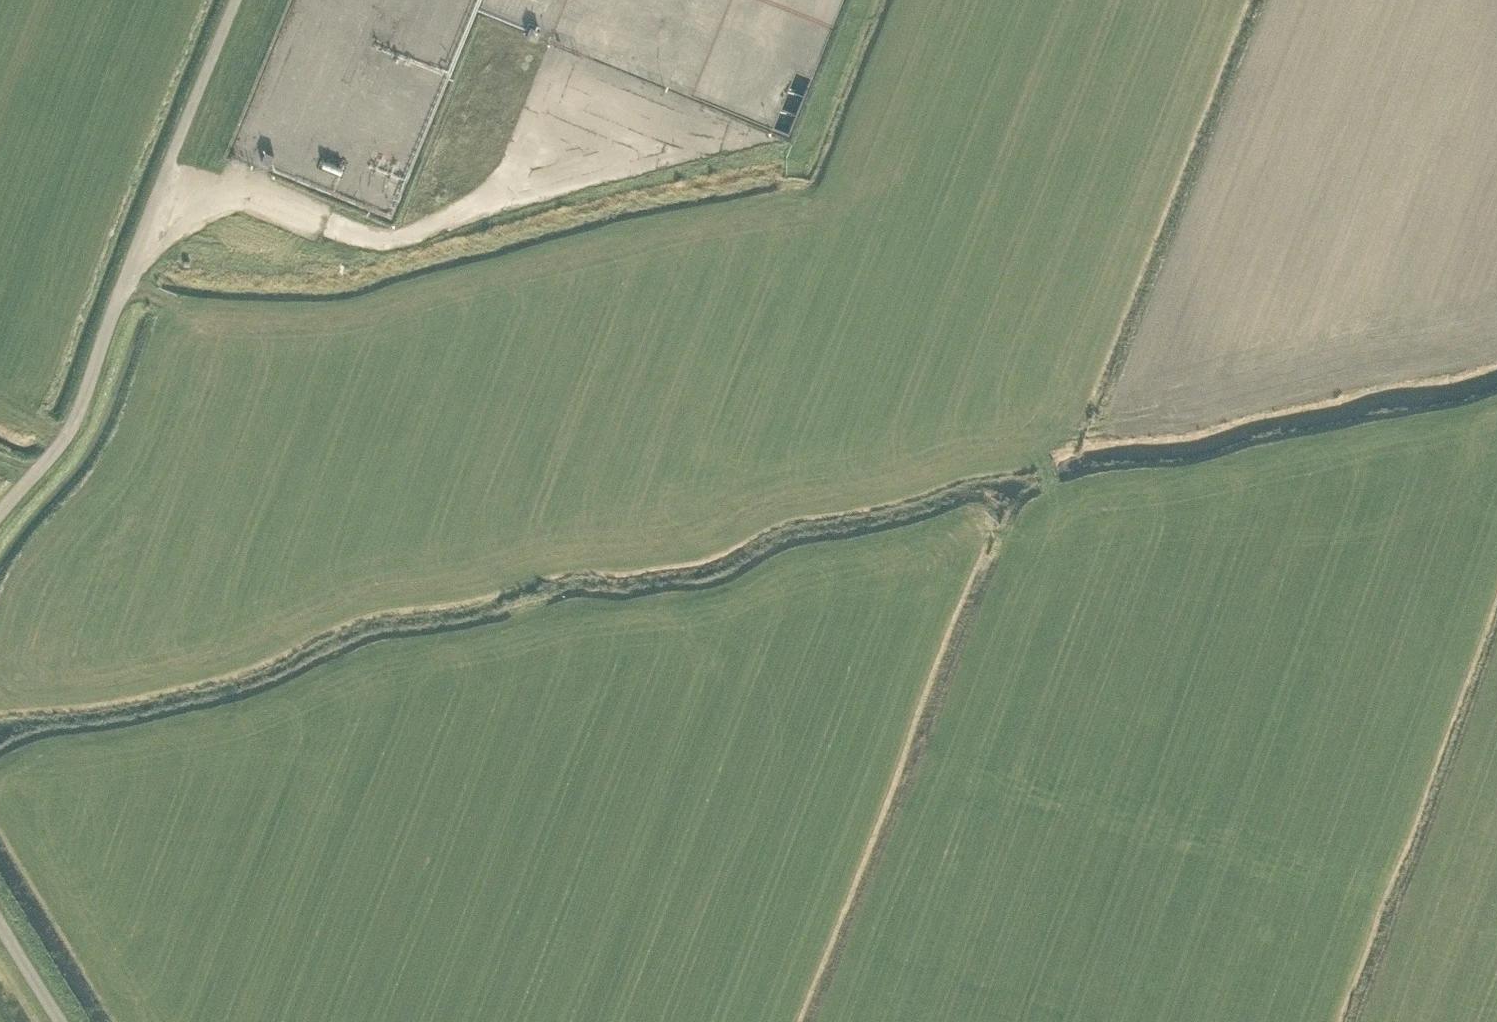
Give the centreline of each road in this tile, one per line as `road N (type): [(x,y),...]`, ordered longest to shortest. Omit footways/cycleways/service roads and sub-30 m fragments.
road 1 (unclassified): [(236,0),(73,426),(0,513)]

